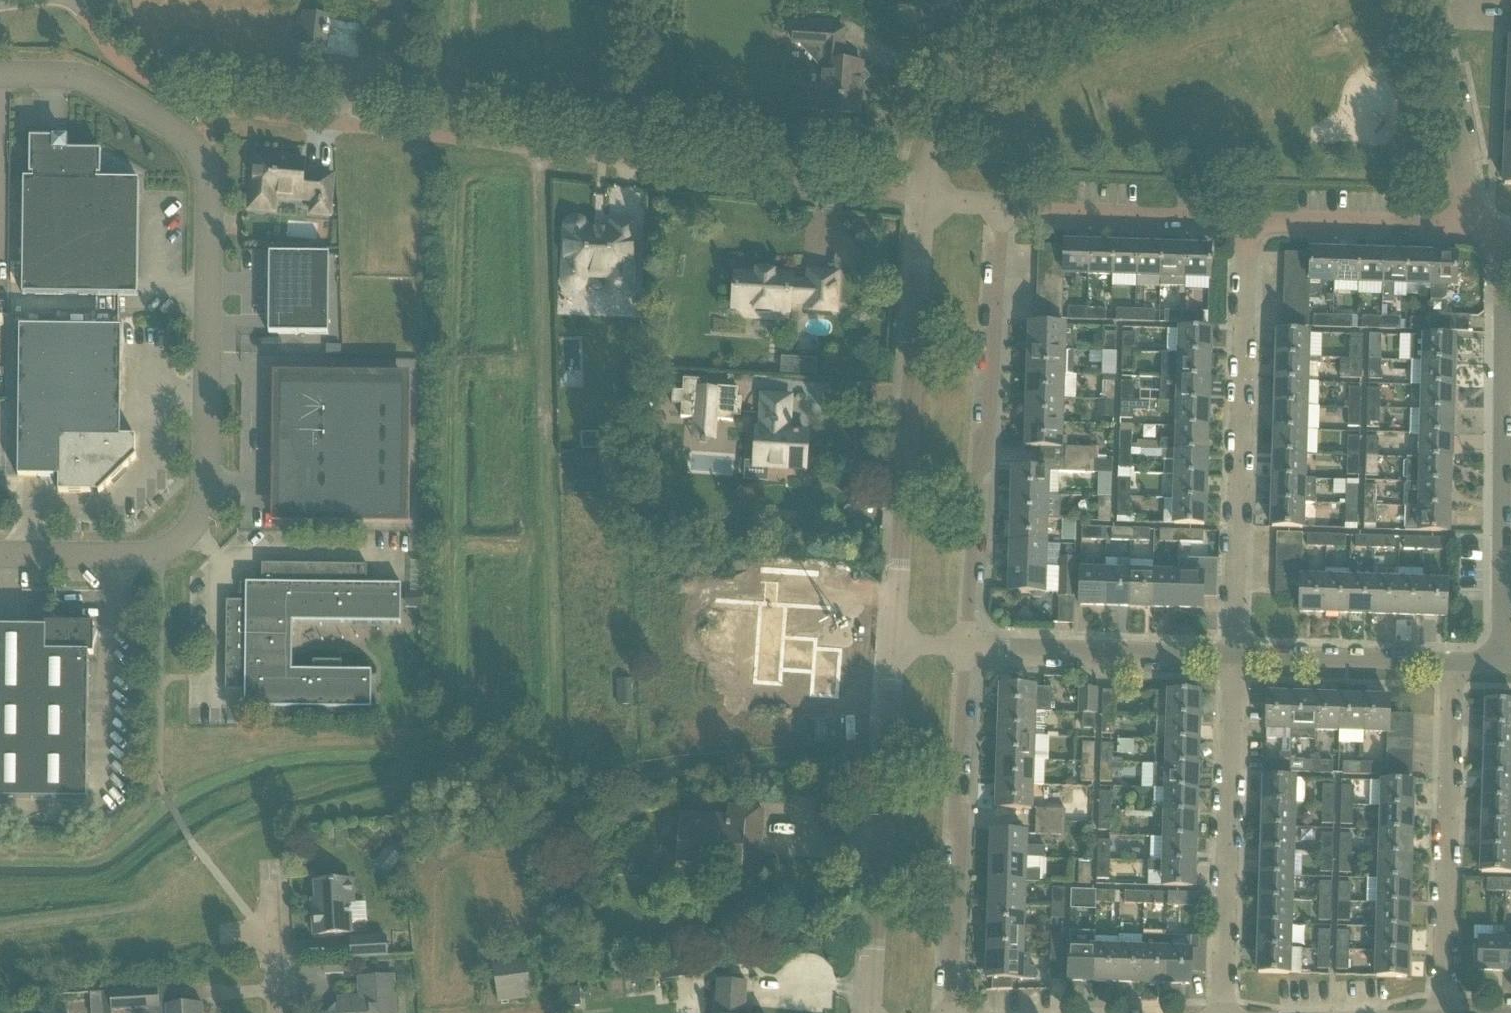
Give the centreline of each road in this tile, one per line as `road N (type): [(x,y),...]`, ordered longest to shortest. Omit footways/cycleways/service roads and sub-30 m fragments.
road 1 (unclassified): [(0,554),(153,556),(192,529),(209,489),(213,208),(207,173),(187,142),(117,89),(67,71),(0,71)]
road 2 (residential): [(249,113),(927,197)]
road 3 (residential): [(893,646),(927,197)]
road 4 (residential): [(966,649),(1002,205)]
road 5 (residential): [(1234,656),(1245,222)]
road 6 (residential): [(1500,664),(1506,234)]
road 7 (residential): [(875,1012),(893,646)]
road 8 (residential): [(948,1012),(966,649)]
road 9 (residential): [(1234,656),(1223,1012)]
road 10 (residential): [(1450,661),(1439,1012)]
road 11 (residential): [(927,197),(955,105),(983,70),(1025,40),(1125,0)]
road 12 (residential): [(966,649),(1234,656)]
road 13 (residential): [(1245,222),(1002,205)]
road 14 (residential): [(1473,230),(1430,0)]
road 15 (residential): [(1473,230),(1245,222)]
road 16 (residential): [(1234,656),(1450,661)]
road 17 (residential): [(271,869),(277,1012)]

